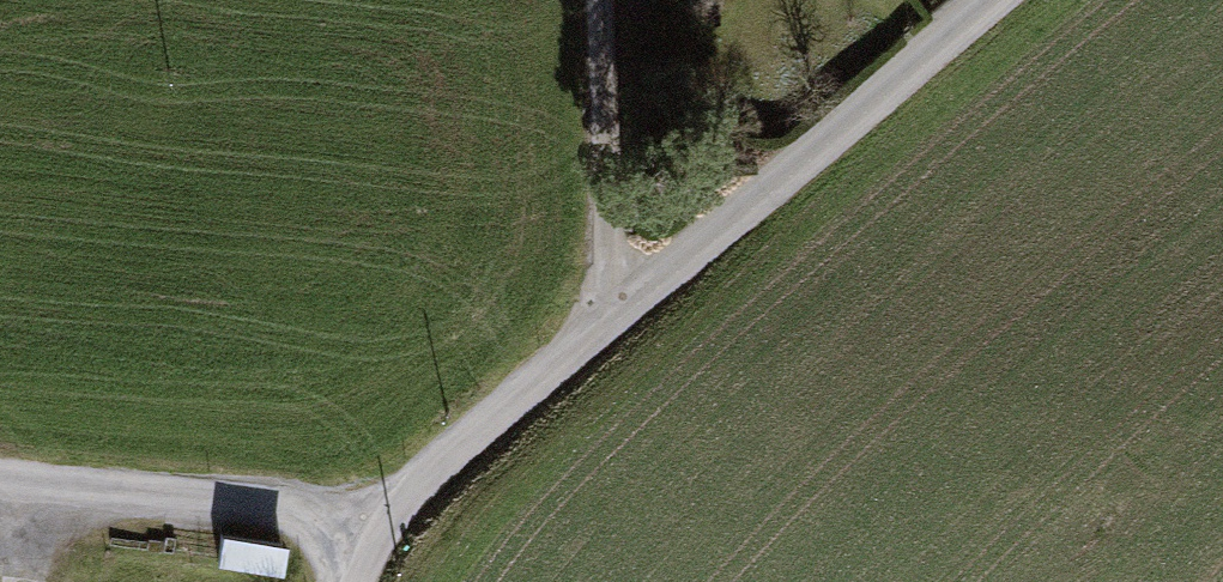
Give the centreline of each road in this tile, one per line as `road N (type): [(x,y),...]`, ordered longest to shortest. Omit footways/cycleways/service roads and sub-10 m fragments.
road 1 (unclassified): [(1010,0),(437,462),(363,552),(352,581)]
road 2 (track): [(363,552),(286,511),(0,484)]
road 3 (track): [(619,312),(602,0)]

